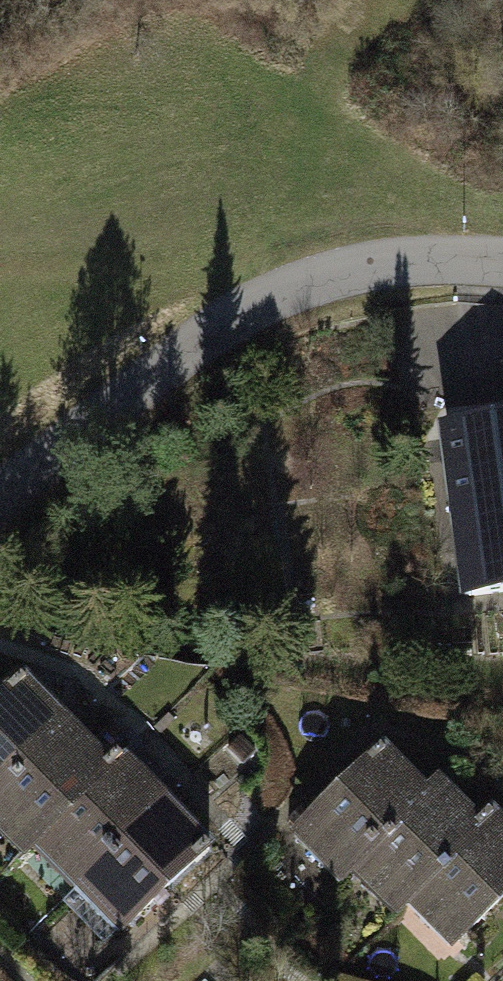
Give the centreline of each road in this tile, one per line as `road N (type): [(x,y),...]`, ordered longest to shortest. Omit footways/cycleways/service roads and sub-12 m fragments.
road 1 (residential): [(502,263),(367,267),(285,291),(217,328),(0,497)]
road 2 (track): [(367,267),(337,173),(322,90),(346,32),(370,0)]

